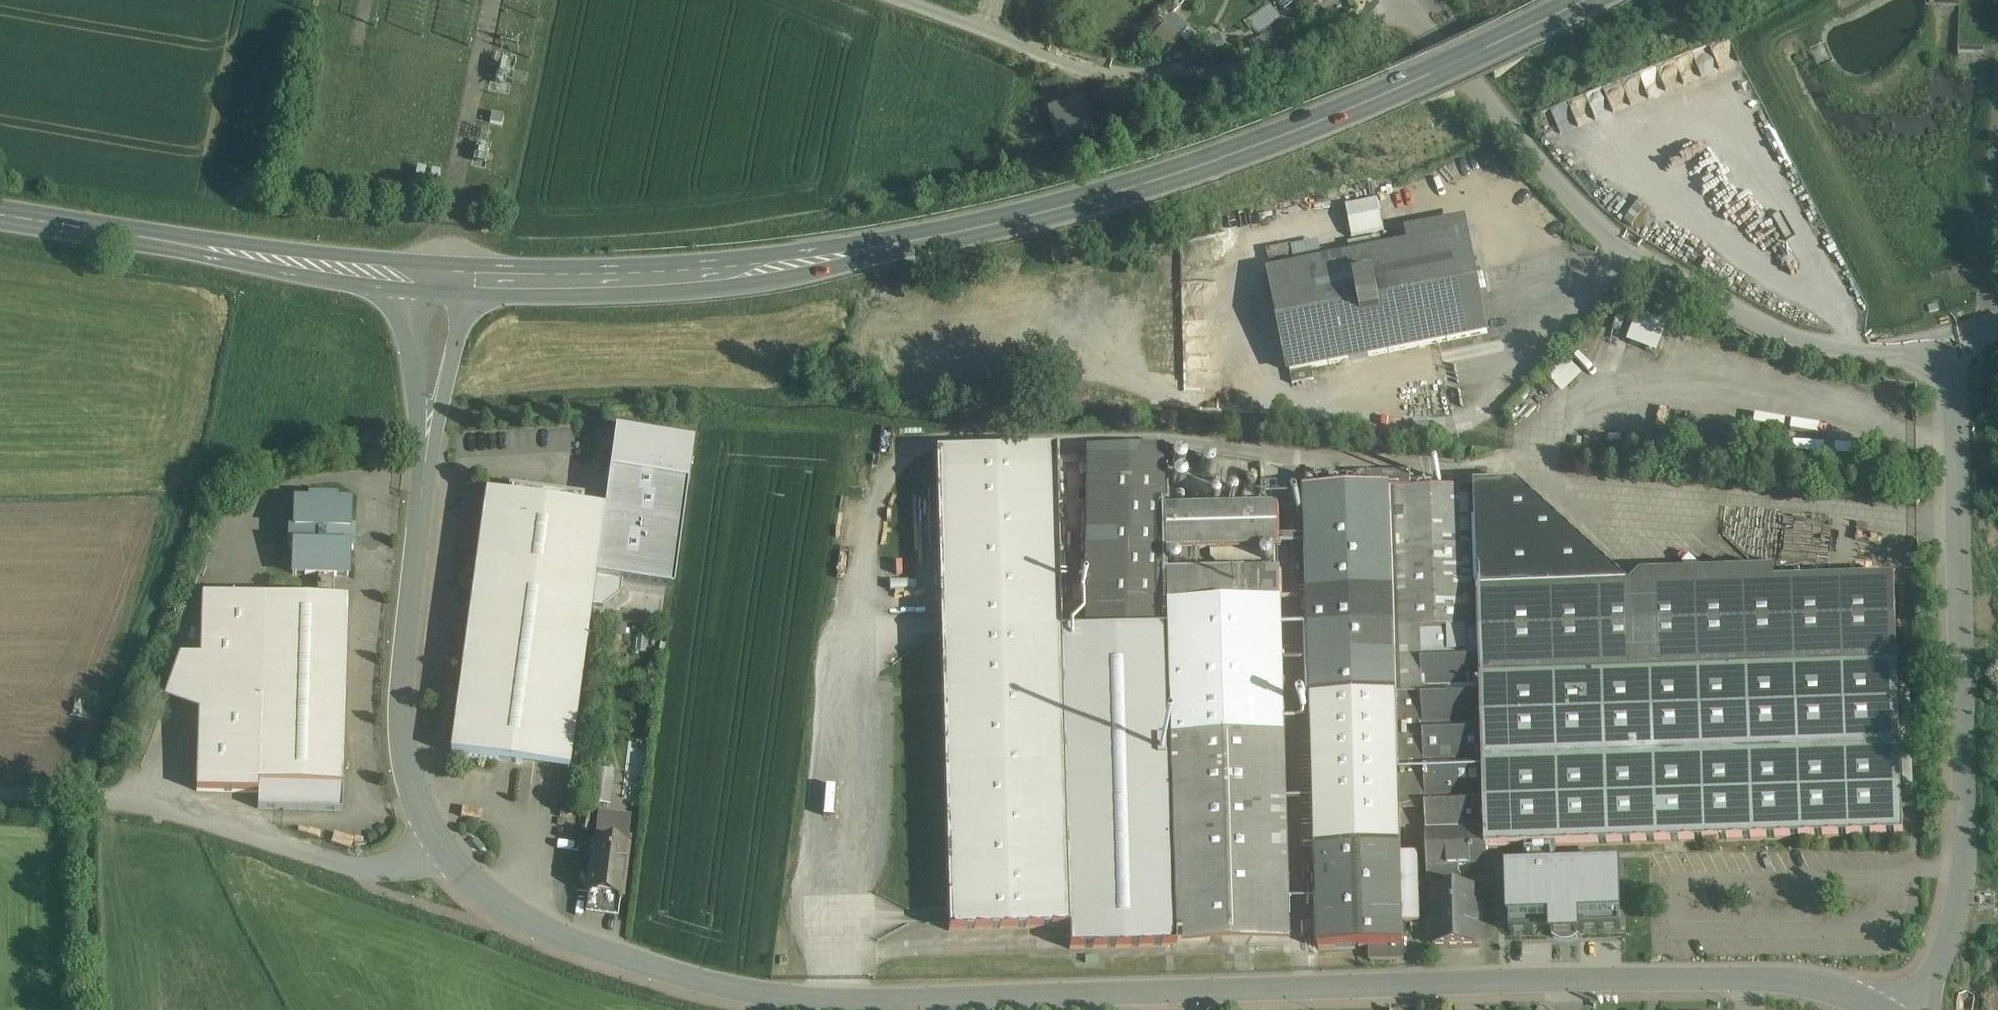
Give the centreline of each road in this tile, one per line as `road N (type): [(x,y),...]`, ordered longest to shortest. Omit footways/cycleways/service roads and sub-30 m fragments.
road 1 (secondary): [(1882,1009),(1813,982),(1744,978),(925,1000),(766,996),(608,954),(527,919),(439,848)]
road 2 (secondary): [(1605,0),(1335,121),(1039,218),(771,266),(595,281),(467,278)]
road 3 (tertiary): [(1950,340),(1966,851),(1943,954),(1910,1009)]
road 4 (tertiary): [(1950,340),(1846,348),(1790,336),(1652,261),(1585,209),(1404,9)]
road 5 (unclassified): [(899,0),(1128,73),(1263,65),(1404,9)]
road 6 (unclassified): [(0,795),(167,811),(355,867),(395,869),(439,848)]
road 7 (secondary): [(439,848),(416,798),(403,743),(423,470)]
road 8 (secondary): [(310,266),(0,217)]
road 9 (secondary): [(423,470),(467,278)]
road 10 (secondary): [(414,337),(423,470)]
road 11 (secondary): [(310,266),(395,304),(414,337)]

